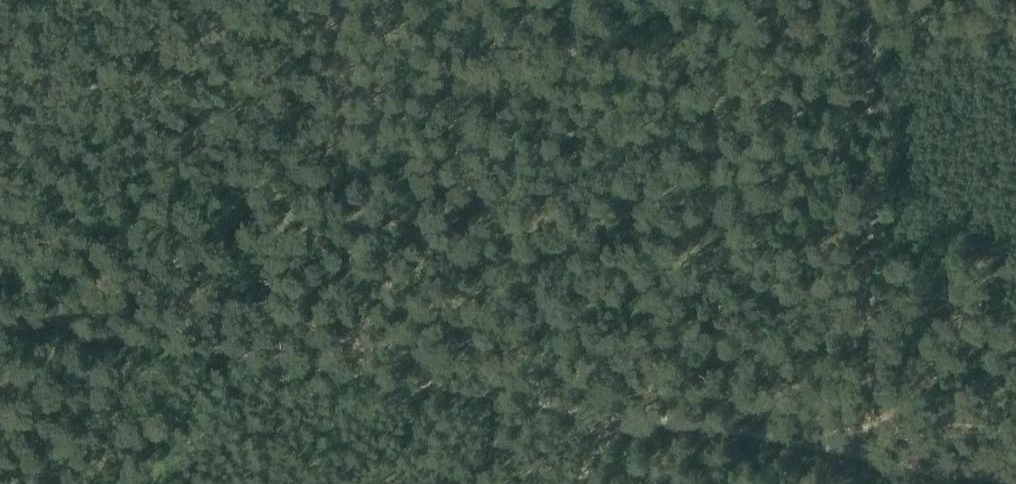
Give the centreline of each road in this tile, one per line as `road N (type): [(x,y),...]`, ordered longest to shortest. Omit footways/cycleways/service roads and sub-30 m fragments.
road 1 (track): [(0,297),(533,389)]
road 2 (track): [(868,0),(854,442)]
road 3 (track): [(706,419),(1015,473)]
road 4 (track): [(533,389),(706,419)]

